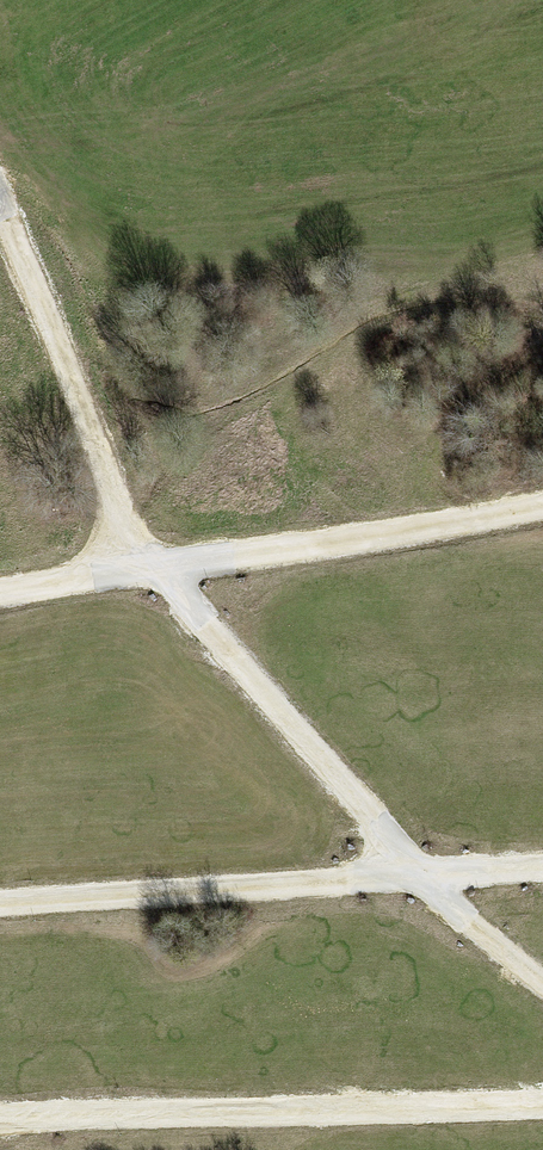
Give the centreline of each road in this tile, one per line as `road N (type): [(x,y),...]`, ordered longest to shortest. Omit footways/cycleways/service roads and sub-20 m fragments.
road 1 (track): [(153,573),(424,878),(542,979)]
road 2 (track): [(0,601),(542,505)]
road 3 (track): [(542,871),(0,903)]
road 4 (track): [(0,1120),(542,1103)]
road 5 (track): [(153,573),(0,226)]

